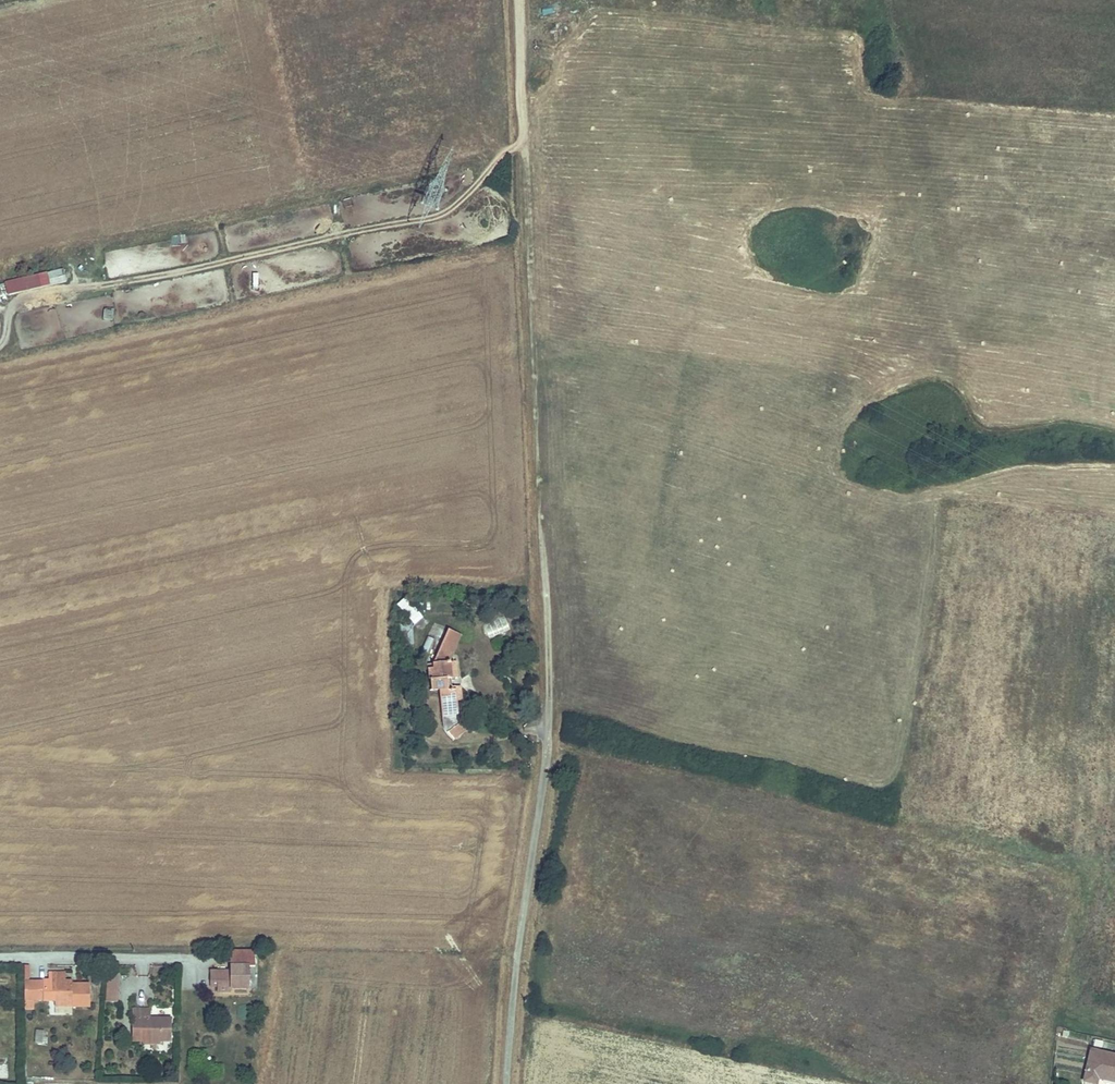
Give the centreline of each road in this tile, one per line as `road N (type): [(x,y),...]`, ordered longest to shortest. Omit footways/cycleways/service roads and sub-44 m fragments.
road 1 (track): [(515,0),(549,714)]
road 2 (unclassified): [(506,1083),(549,714)]

